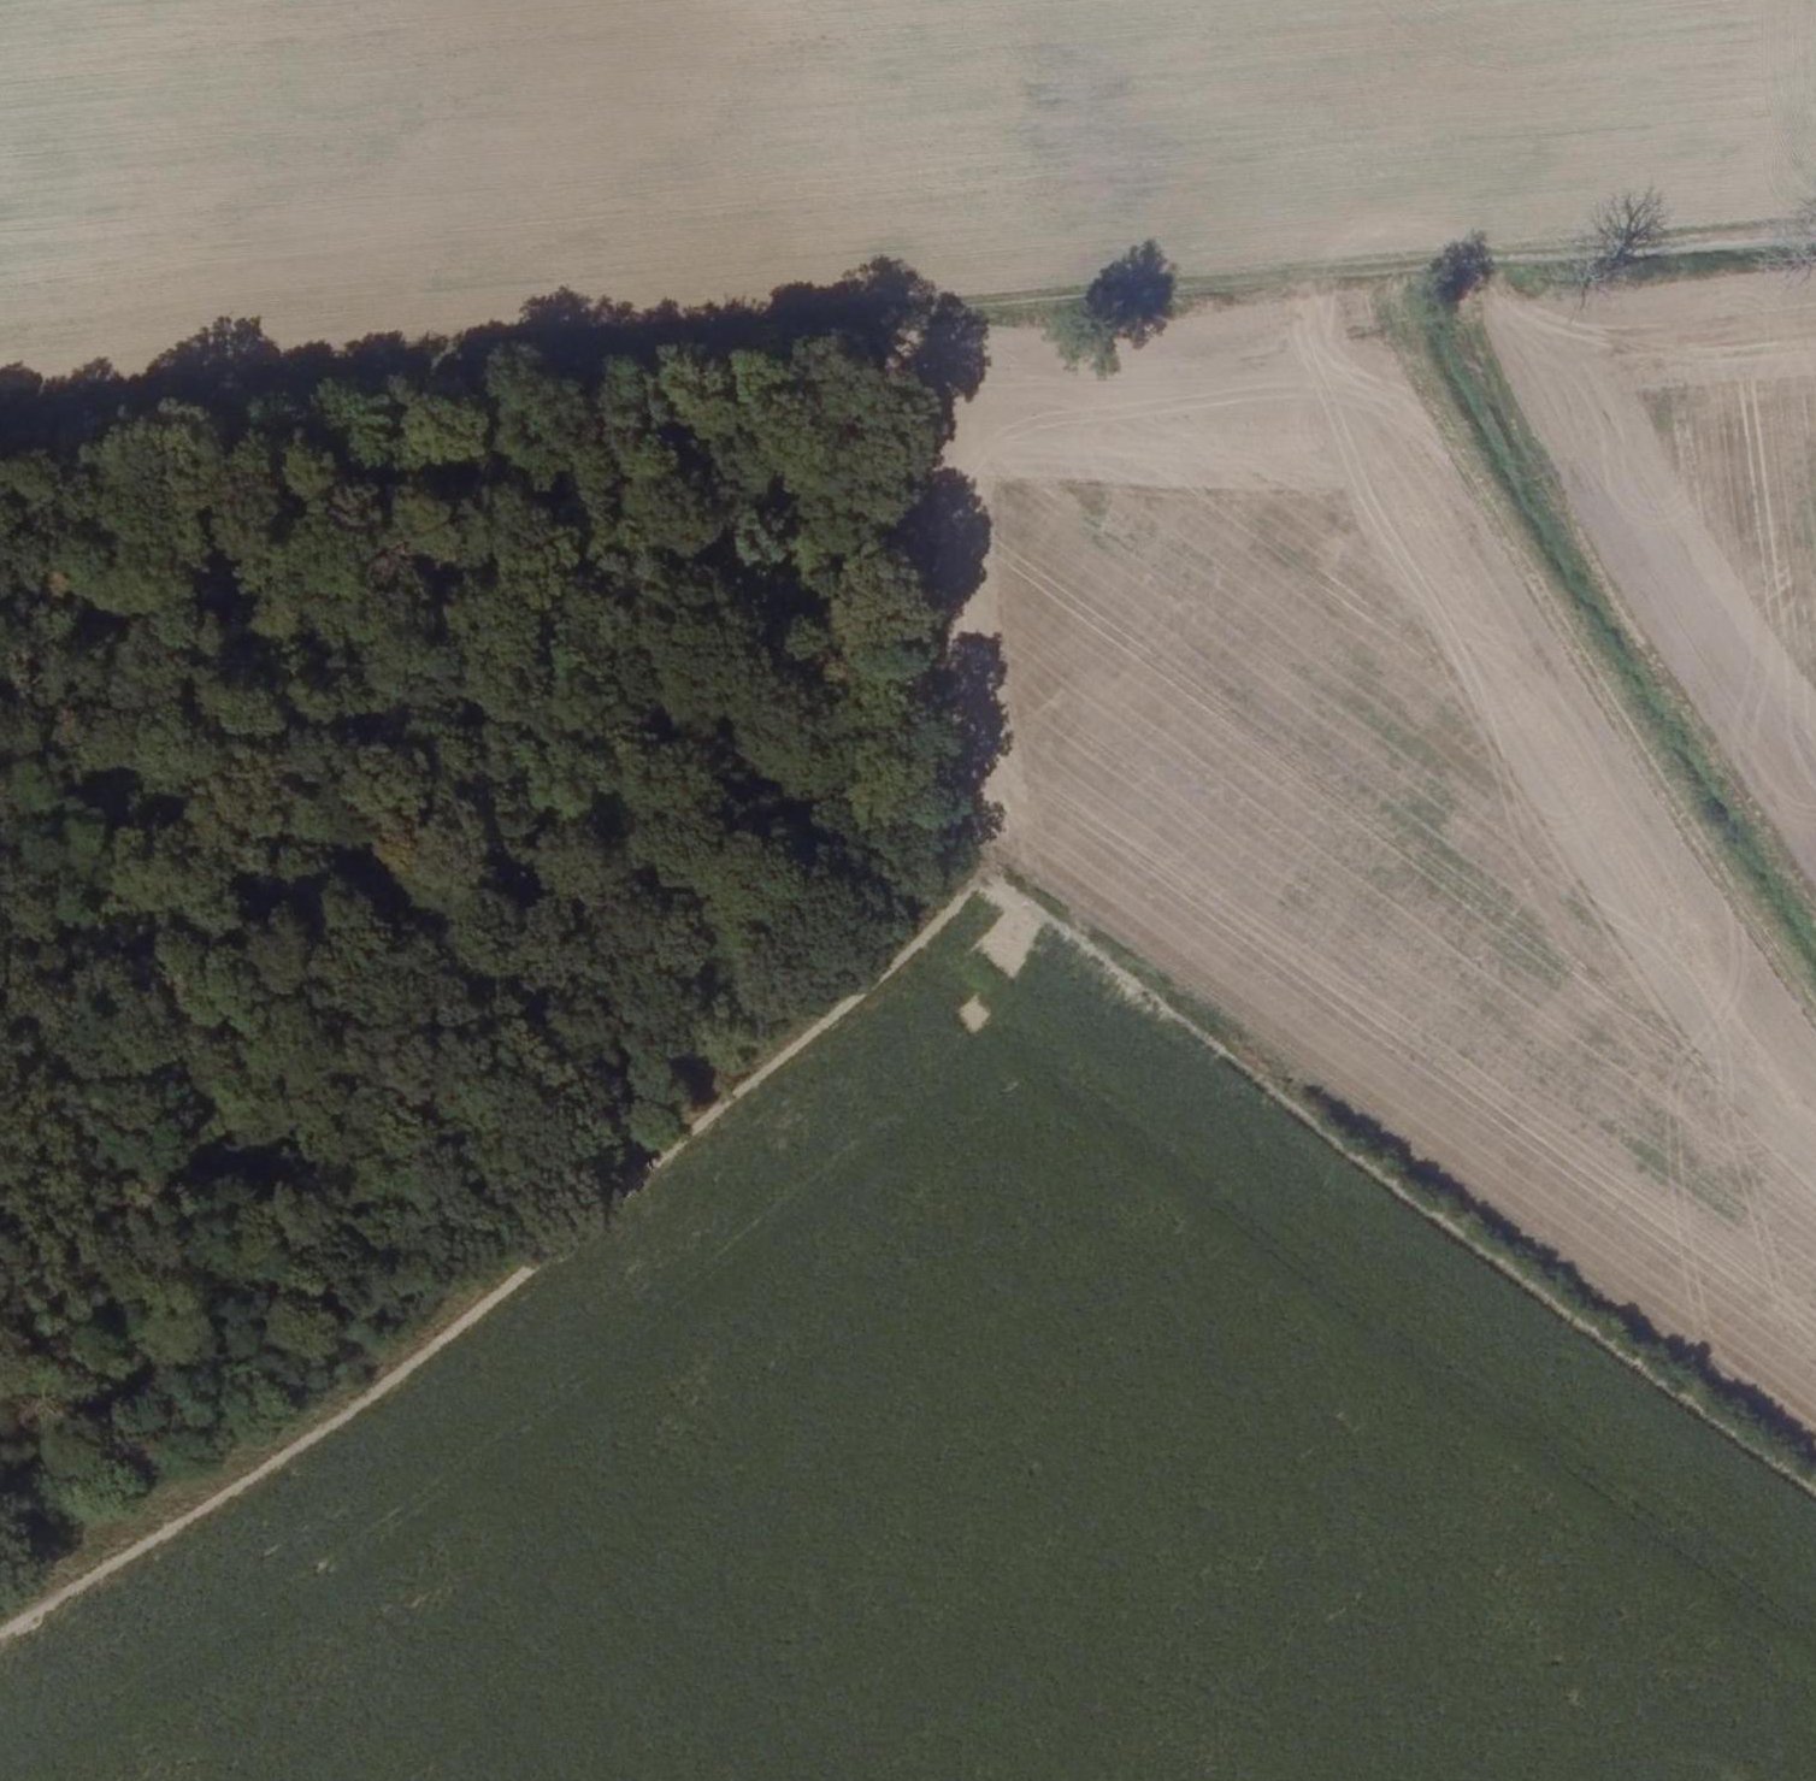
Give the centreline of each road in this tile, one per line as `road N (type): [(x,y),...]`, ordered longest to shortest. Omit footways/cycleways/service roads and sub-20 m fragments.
road 1 (track): [(1815,230),(0,428)]

